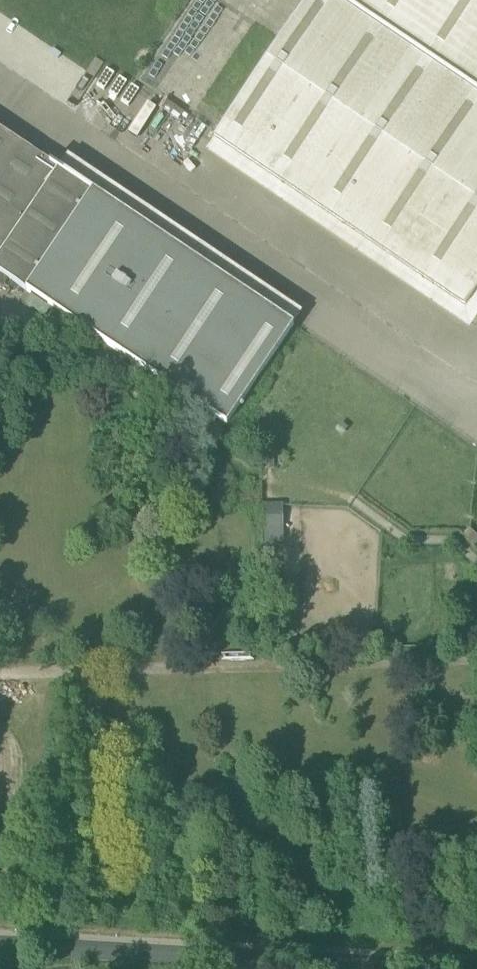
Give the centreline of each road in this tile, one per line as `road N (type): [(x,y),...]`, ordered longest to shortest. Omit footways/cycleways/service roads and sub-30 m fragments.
road 1 (unclassified): [(0,945),(476,968)]

